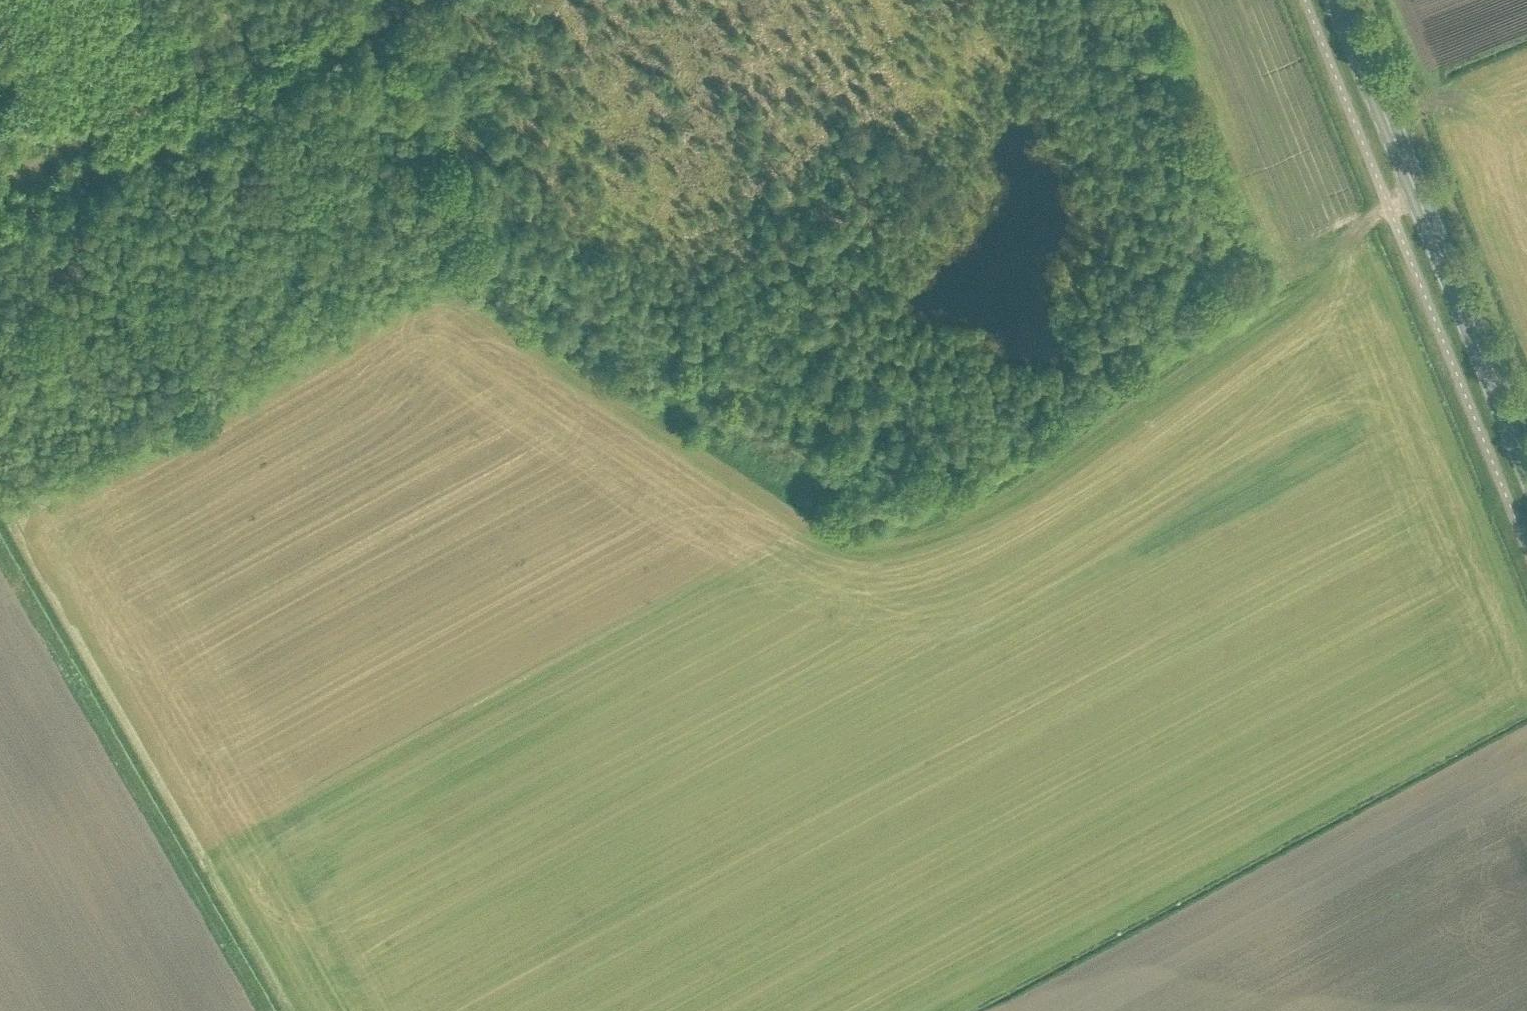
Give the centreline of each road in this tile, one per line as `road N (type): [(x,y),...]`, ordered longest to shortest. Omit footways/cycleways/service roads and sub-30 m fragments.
road 1 (primary): [(1526,465),(1338,0)]

